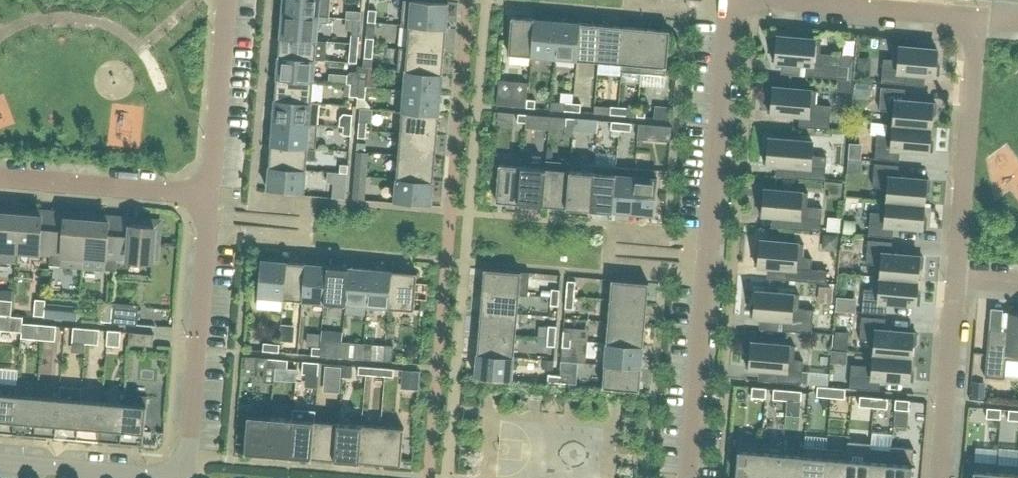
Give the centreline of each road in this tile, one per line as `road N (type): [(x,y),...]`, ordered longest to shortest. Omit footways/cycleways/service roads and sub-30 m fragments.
road 1 (residential): [(731,0),(687,477)]
road 2 (residential): [(185,477),(210,193)]
road 3 (residential): [(955,277),(973,22)]
road 4 (residential): [(762,0),(973,22)]
road 5 (residential): [(210,193),(0,174)]
road 6 (residential): [(938,477),(955,277)]
road 7 (residential): [(210,193),(228,0)]
road 8 (residential): [(140,477),(0,463)]

